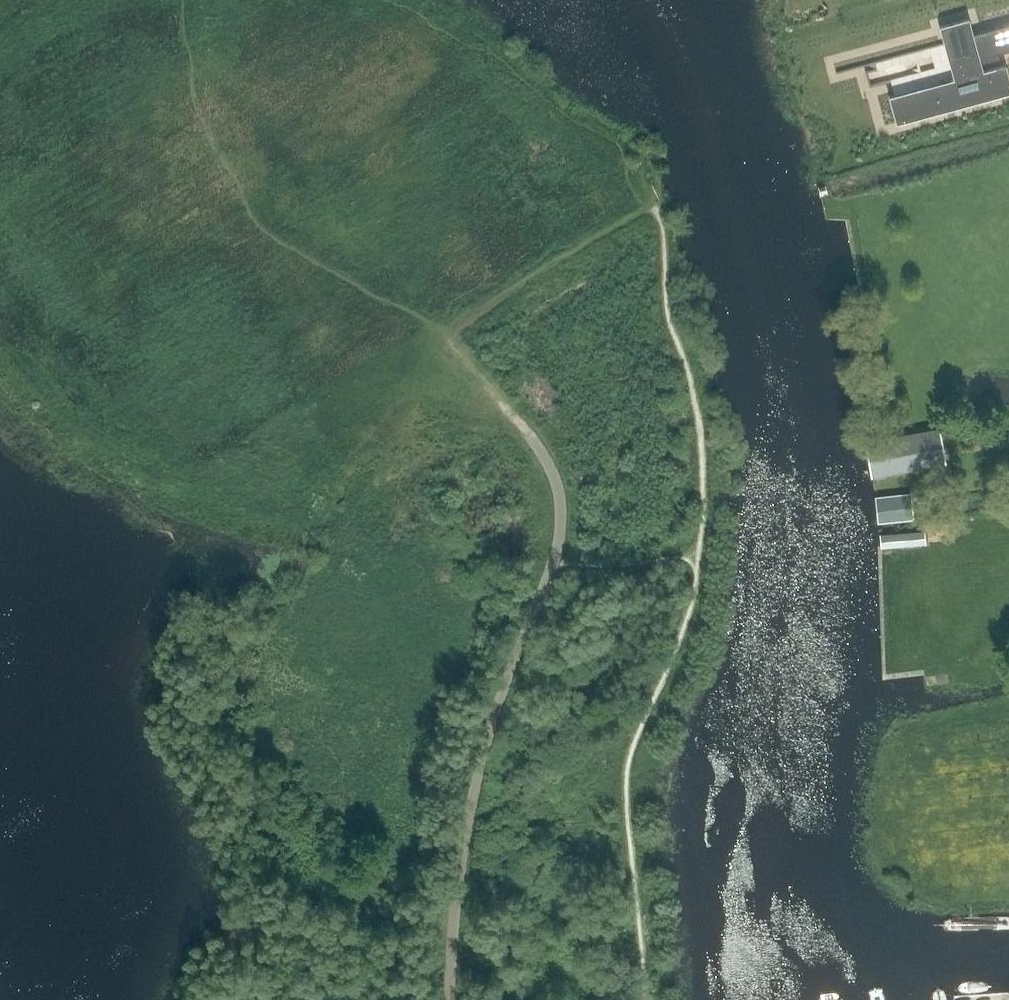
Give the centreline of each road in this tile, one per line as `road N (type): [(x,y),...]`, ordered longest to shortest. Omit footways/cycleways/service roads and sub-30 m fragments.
road 1 (unclassified): [(452,999),(471,822),(487,755),(564,526),(551,467),(535,437)]

